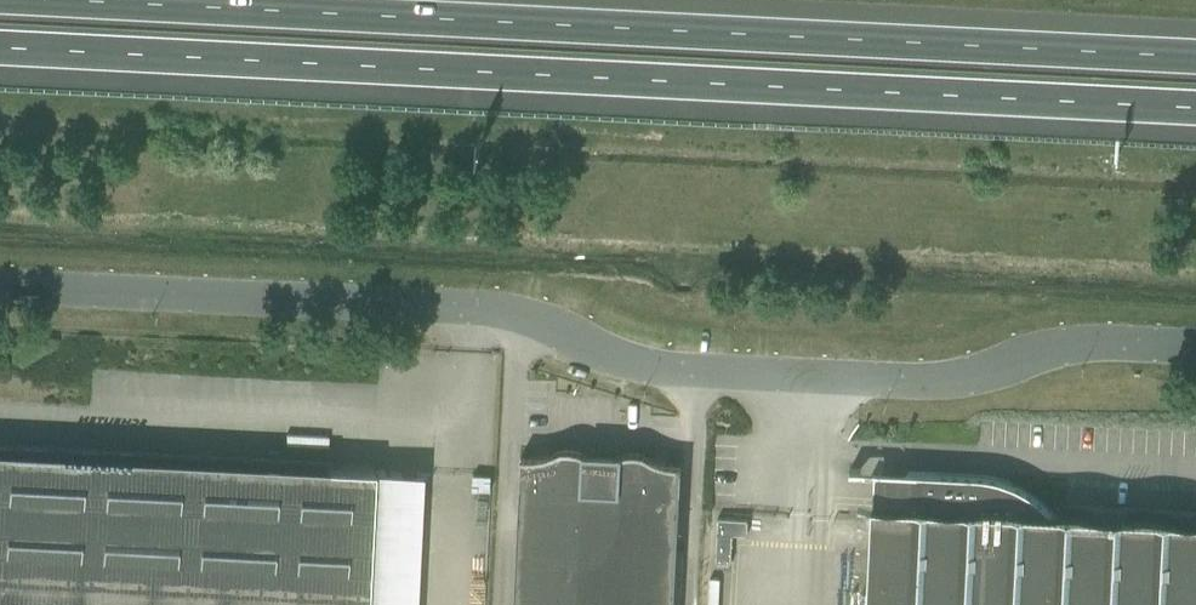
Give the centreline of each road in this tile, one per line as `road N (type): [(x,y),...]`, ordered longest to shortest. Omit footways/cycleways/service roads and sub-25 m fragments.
road 1 (unclassified): [(1195,349),(1087,344),(1006,361),(955,383),(673,370),(606,356),(549,322),(494,307),(0,286)]
road 2 (motorway): [(0,48),(1195,107)]
road 3 (motorway): [(1195,50),(149,0)]

